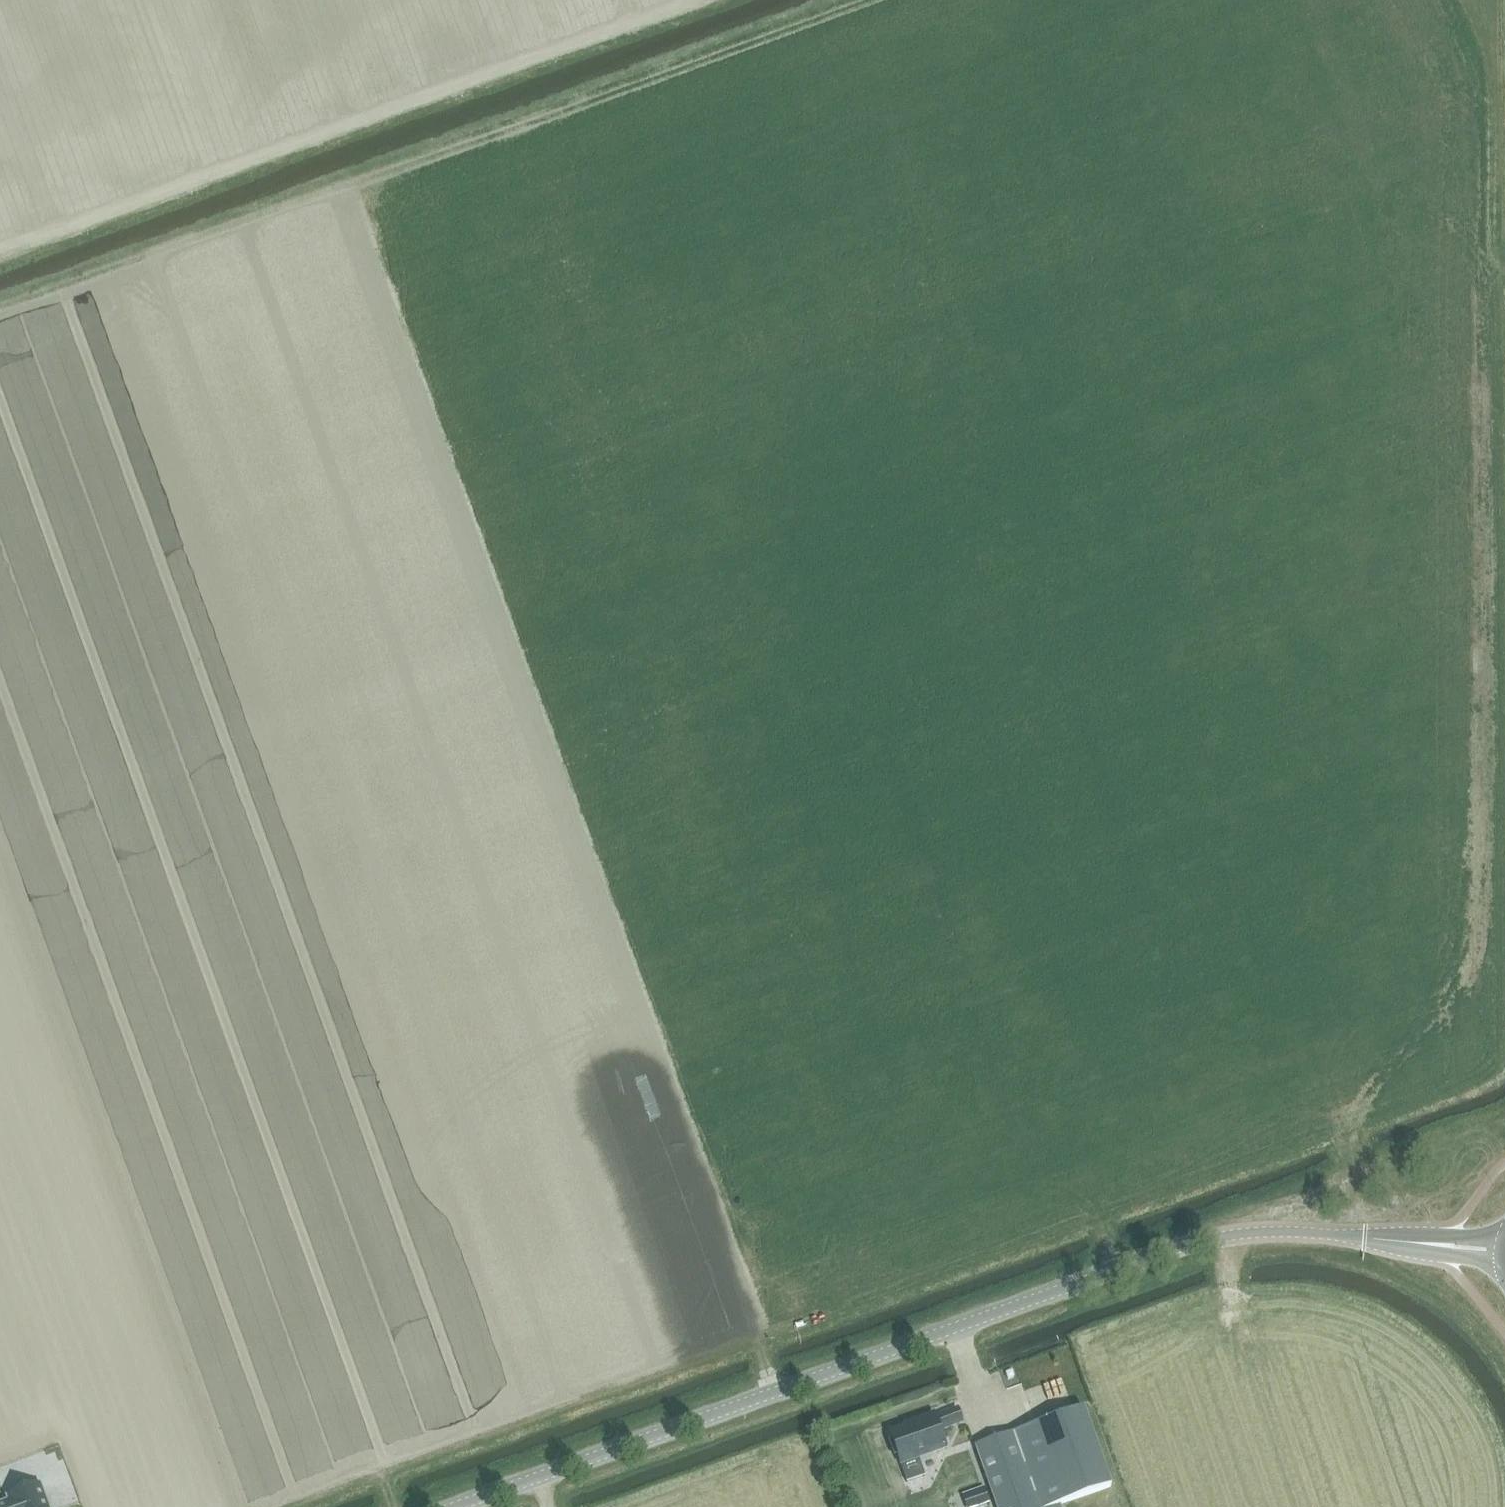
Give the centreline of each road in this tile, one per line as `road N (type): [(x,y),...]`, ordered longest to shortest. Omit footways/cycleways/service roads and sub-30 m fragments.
road 1 (unclassified): [(457,1506),(1224,1235),(1329,1233),(1504,1250)]

